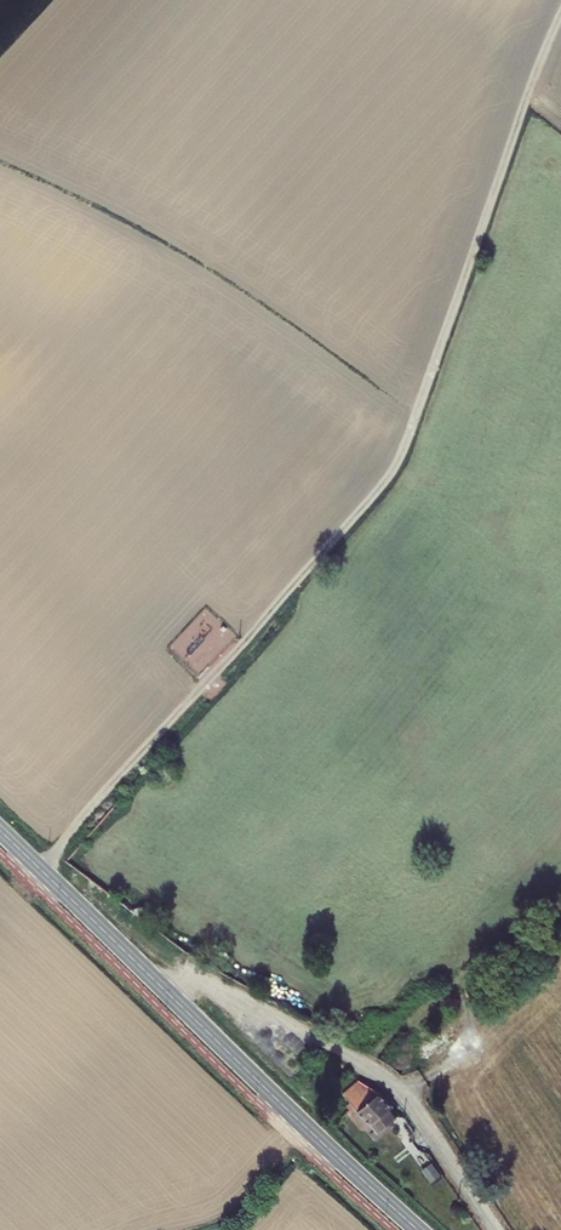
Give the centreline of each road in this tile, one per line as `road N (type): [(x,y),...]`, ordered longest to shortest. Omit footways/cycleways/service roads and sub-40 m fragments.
road 1 (track): [(43,871),(394,467),(560,18)]
road 2 (residential): [(496,1229),(395,1083),(216,988),(158,983)]
road 3 (secondary): [(158,983),(418,1229)]
road 4 (secondary): [(0,830),(158,983)]

